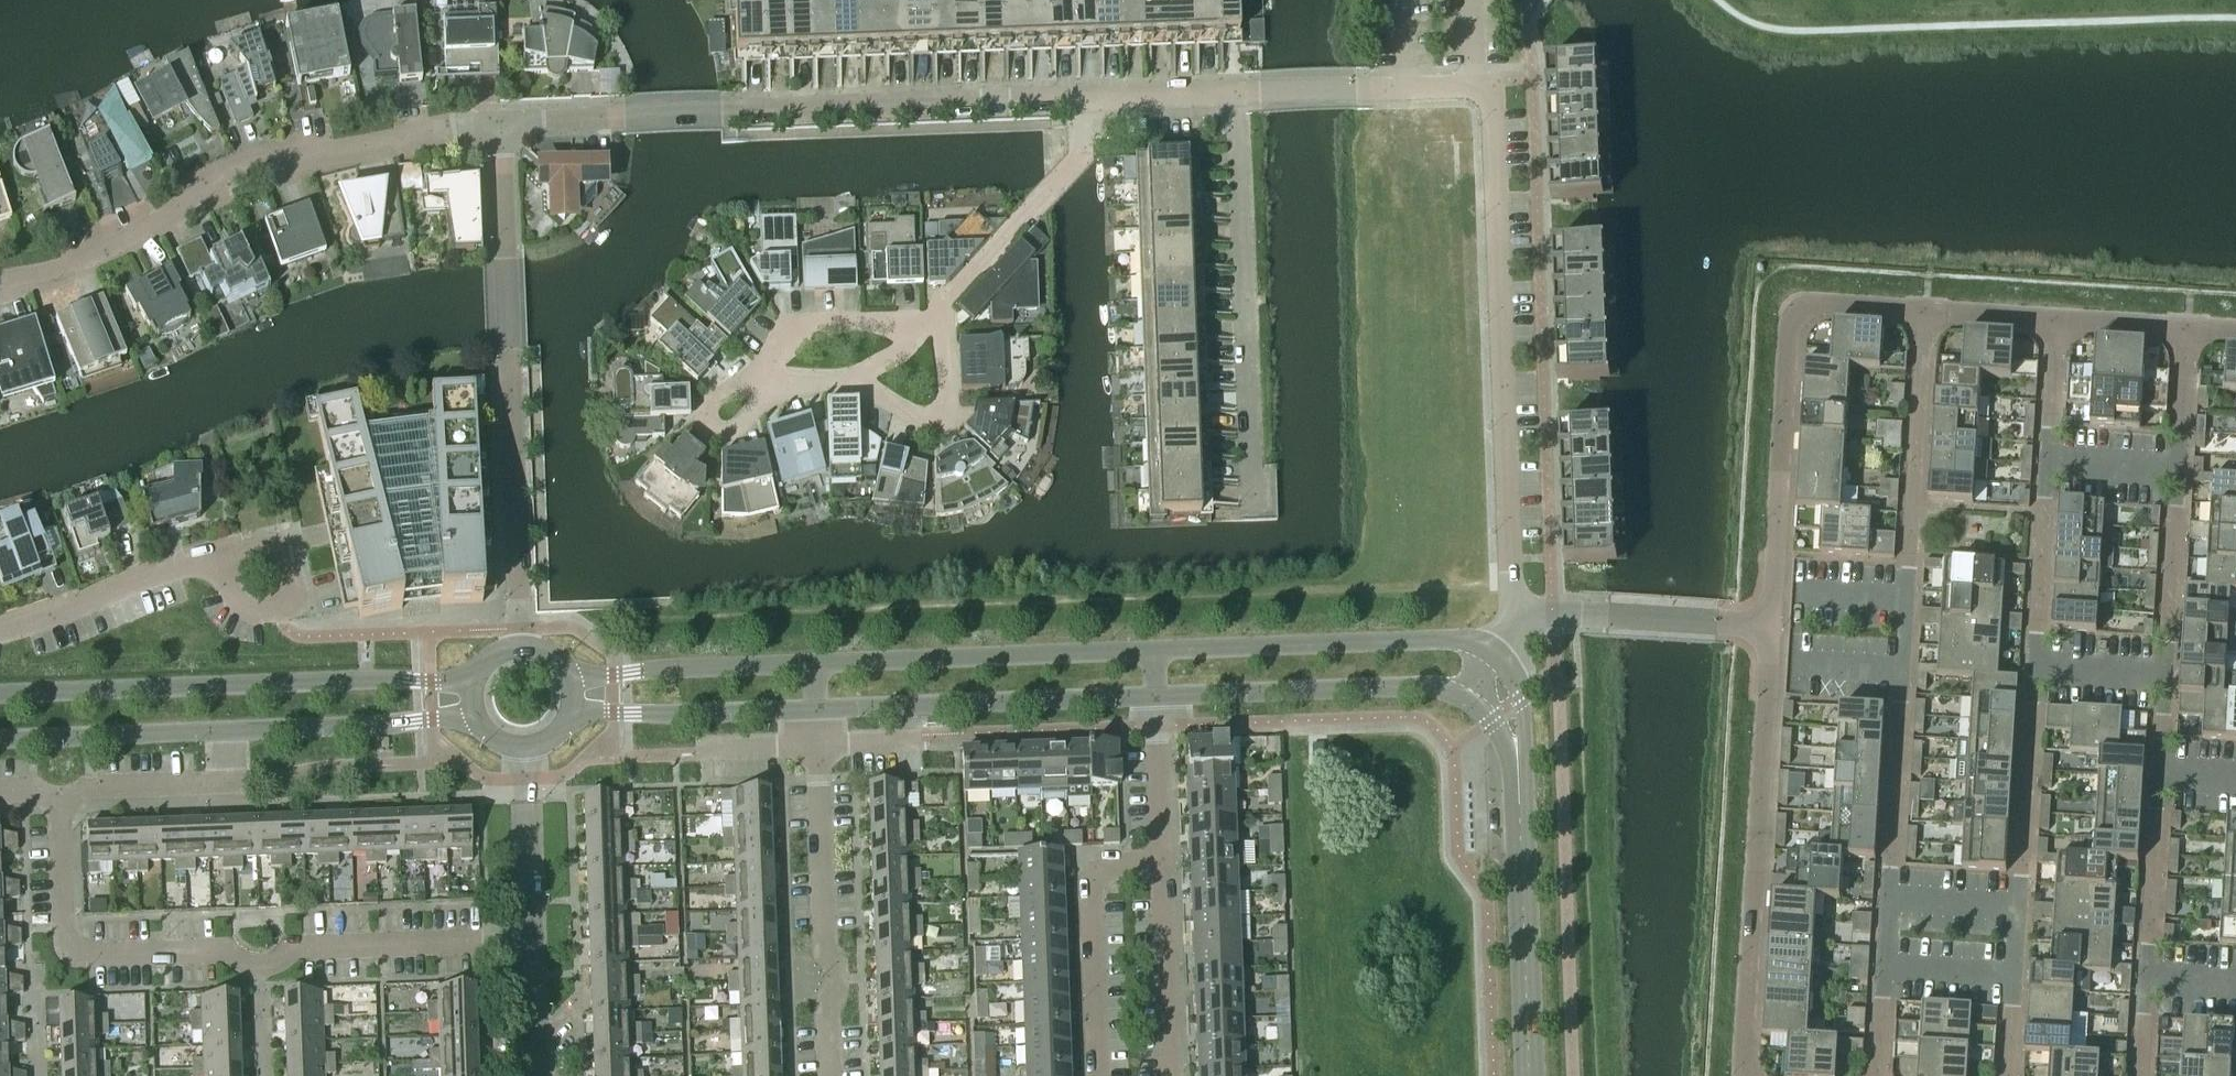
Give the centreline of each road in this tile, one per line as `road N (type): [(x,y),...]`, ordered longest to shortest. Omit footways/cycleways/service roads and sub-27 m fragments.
road 1 (residential): [(1239,97),(1476,85),(1488,100),(1505,564),(1528,612)]
road 2 (residential): [(1877,1075),(1922,311)]
road 3 (residential): [(2051,319),(2008,1075)]
road 4 (residential): [(2141,1075),(2186,328)]
road 5 (residential): [(531,946),(300,948),(276,969),(259,970),(225,952),(80,954),(61,920),(57,804)]
road 6 (residential): [(502,126),(1076,103)]
road 7 (residential): [(0,300),(120,260),(294,166),(502,126)]
road 8 (unclassified): [(519,646),(502,126)]
road 9 (tertiary): [(472,682),(0,697)]
road 10 (residential): [(1767,624),(1742,1075)]
road 11 (residential): [(1767,624),(1787,316),(1798,302),(1922,311)]
road 12 (residential): [(1239,97),(1254,512)]
road 13 (tertiary): [(1502,655),(1467,642),(1155,651)]
road 14 (tertiary): [(1155,651),(813,666)]
road 15 (tertiary): [(815,712),(1157,700)]
road 16 (residential): [(832,1075),(837,989),(817,745)]
road 17 (tertiary): [(1157,700),(1405,691),(1469,705)]
road 18 (residential): [(933,325),(1079,160),(1076,103)]
road 19 (tertiary): [(1528,1075),(1522,802)]
road 20 (tertiary): [(224,733),(474,717)]
road 21 (tertiary): [(813,666),(569,676)]
road 22 (tertiary): [(571,713),(815,712)]
road 23 (residential): [(0,632),(221,561)]
road 24 (residential): [(1098,1075),(1091,884),(1120,862)]
road 25 (tertiary): [(0,742),(224,733)]
road 26 (residential): [(57,804),(86,788),(224,783),(224,733)]
road 27 (residential): [(1161,863),(1170,1075)]
road 28 (residential): [(933,325),(949,341),(951,413),(921,423),(852,385)]
road 29 (tertiary): [(531,946),(523,749)]
road 30 (unclassified): [(1528,612),(1716,622)]
road 31 (residential): [(787,393),(722,438),(708,406),(770,368)]
road 32 (residential): [(770,368),(797,327),(933,325)]
road 33 (residential): [(221,561),(262,554),(295,572),(294,601),(279,615),(251,615),(236,597)]
road 34 (residential): [(1076,103),(1239,97)]
road 35 (residential): [(1157,700),(1161,863)]
road 36 (tertiary): [(1522,802),(1520,684),(1502,655)]
road 37 (residential): [(2051,319),(2186,328)]
road 38 (residential): [(1922,311),(2051,319)]
road 39 (tertiary): [(537,1075),(531,946)]
road 40 (residential): [(691,755),(817,745)]

